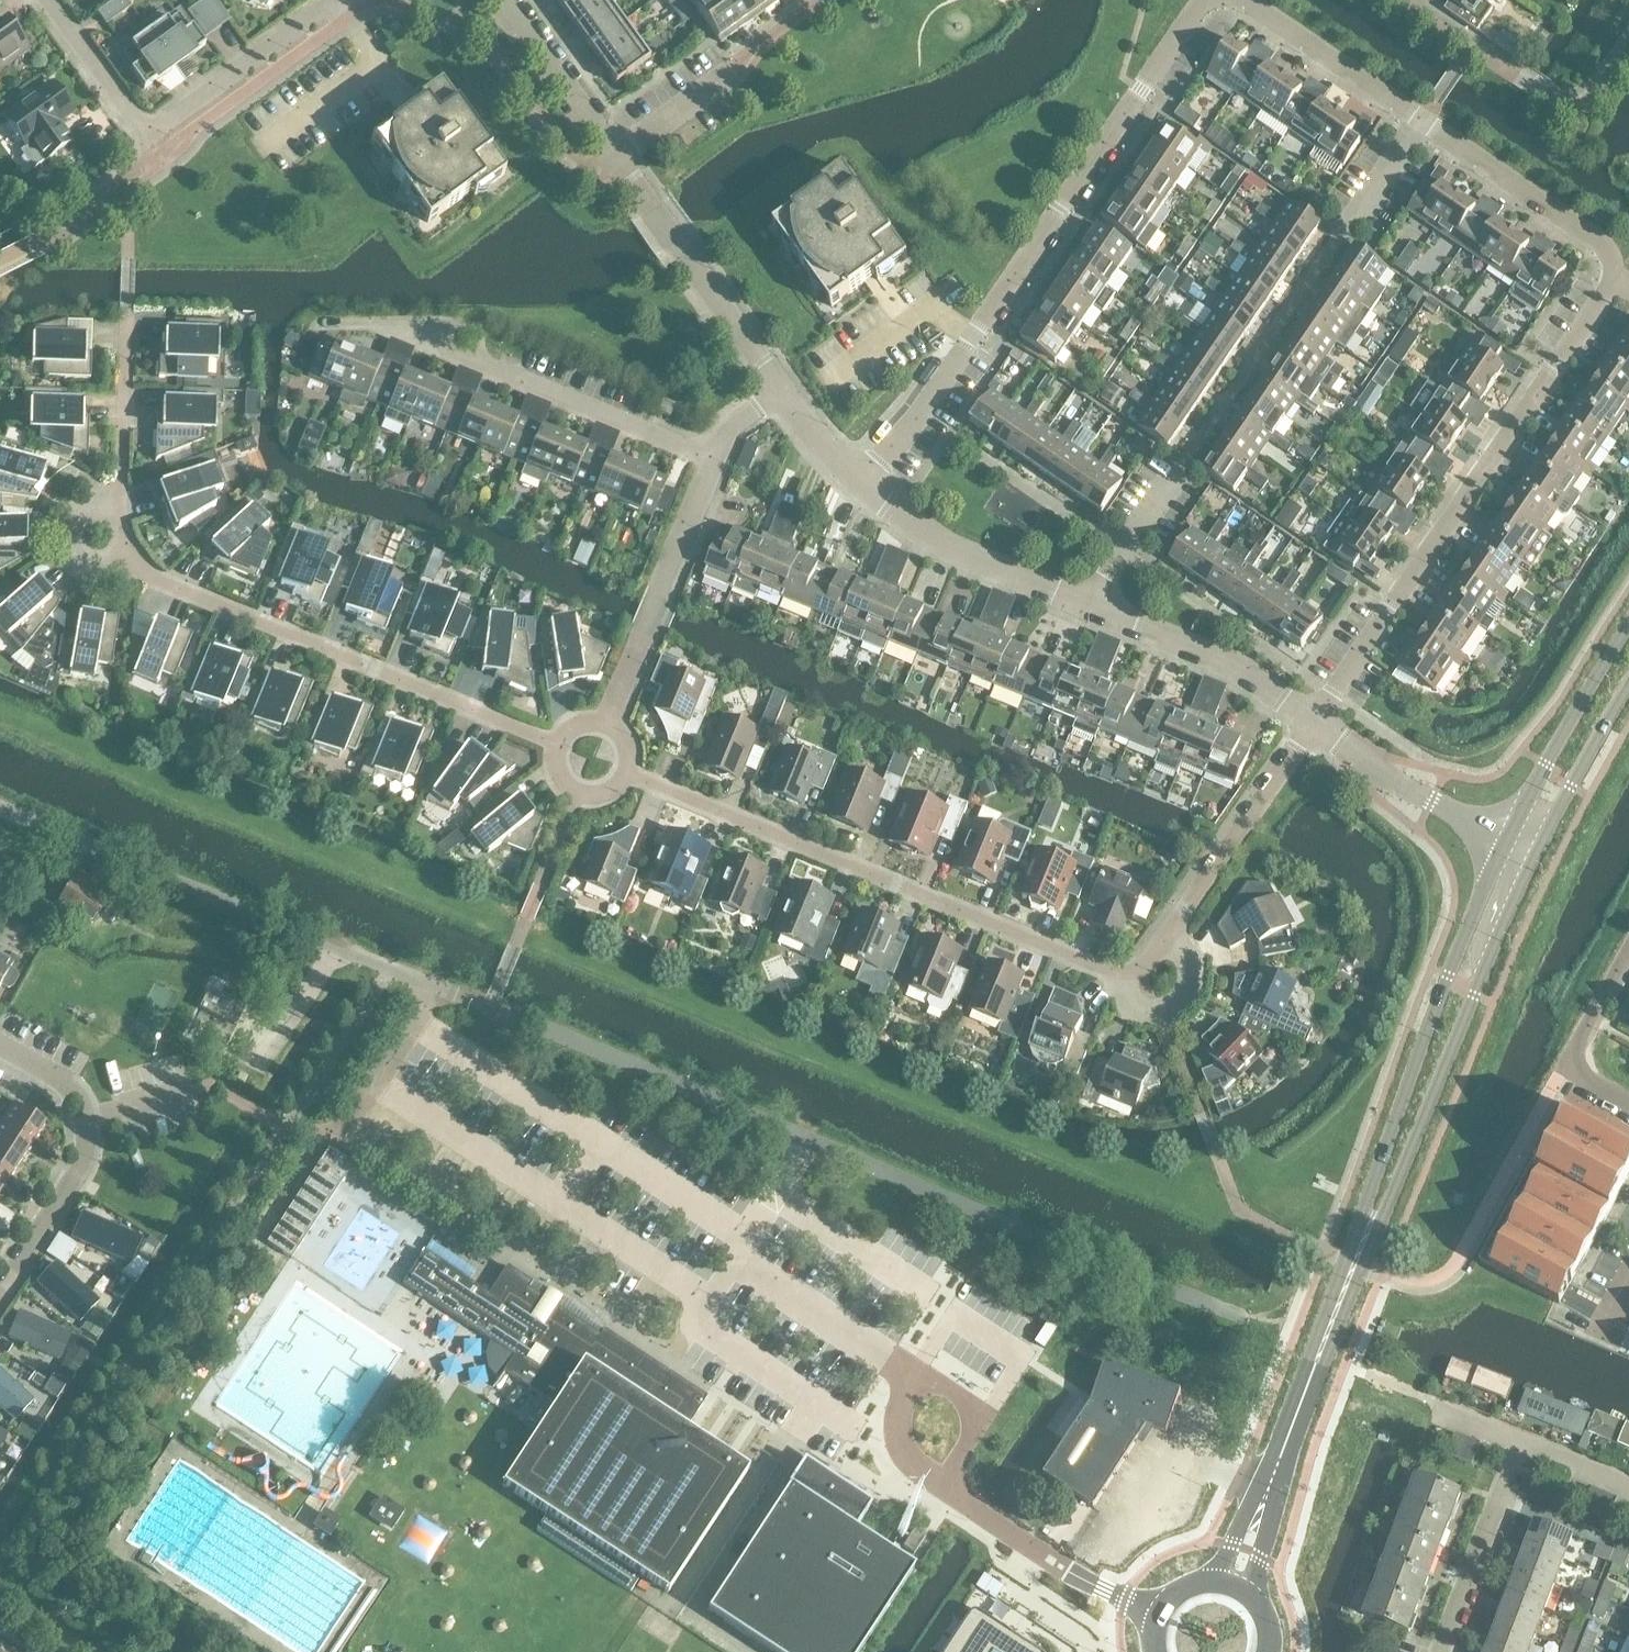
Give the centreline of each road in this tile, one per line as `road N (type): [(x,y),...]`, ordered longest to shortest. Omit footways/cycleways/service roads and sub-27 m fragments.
road 1 (residential): [(1248,1318),(0,808)]
road 2 (residential): [(1422,121),(1609,250),(1618,278),(1314,723)]
road 3 (residential): [(858,482),(900,440),(1209,0)]
road 4 (residential): [(1092,606),(1182,462),(1422,121)]
road 5 (residential): [(1111,972),(628,774)]
road 6 (residential): [(558,745),(127,566)]
road 7 (residential): [(722,458),(375,323),(315,323)]
road 8 (secondary): [(1507,841),(1411,1076),(1366,1207),(1363,1244)]
road 9 (secondary): [(1363,1244),(1414,1150),(1539,859)]
road 10 (residential): [(780,397),(615,155)]
road 11 (residential): [(604,722),(722,458)]
road 12 (residential): [(1092,606),(895,521),(858,482)]
road 13 (residential): [(1314,723),(1222,665),(1092,606)]
road 14 (residential): [(1314,723),(1173,928)]
road 15 (secondary): [(1628,626),(1507,841)]
road 16 (secondary): [(1278,1464),(1363,1244)]
road 17 (residential): [(149,135),(334,0)]
road 18 (residential): [(1507,841),(1314,723)]
road 19 (residential): [(1442,1651),(1524,1443)]
road 20 (residential): [(1244,0),(1422,121)]
road 21 (residential): [(118,505),(127,310)]
road 22 (residential): [(0,1281),(100,1114)]
road 23 (residential): [(615,155),(500,0)]
road 24 (secondary): [(1539,859),(1628,688)]
road 25 (residential): [(1628,954),(1575,1064),(1583,1078),(1628,1104)]
road 26 (residential): [(1111,972),(1137,1008),(1179,1003),(1193,975),(1173,928)]
road 27 (residential): [(149,135),(53,0)]
road 28 (residential): [(615,155),(737,66)]
road 29 (residential): [(118,505),(78,517),(70,545),(89,568),(127,566)]
road 30 (secondary): [(1250,1597),(1281,1483),(1278,1464)]
road 31 (secondary): [(1278,1464),(1264,1475),(1214,1582)]

